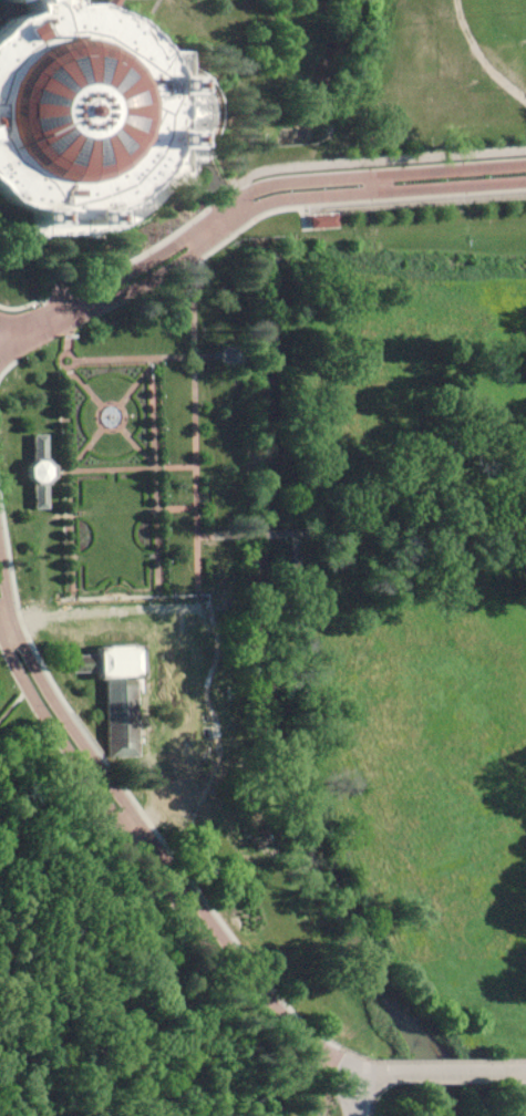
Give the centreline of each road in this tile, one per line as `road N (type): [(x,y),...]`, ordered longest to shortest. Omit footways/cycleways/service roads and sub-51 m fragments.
road 1 (residential): [(343,1063),(308,1042),(37,698),(0,606)]
road 2 (residential): [(0,355),(195,228),(282,186),(525,171)]
road 3 (residential): [(525,1065),(343,1063)]

